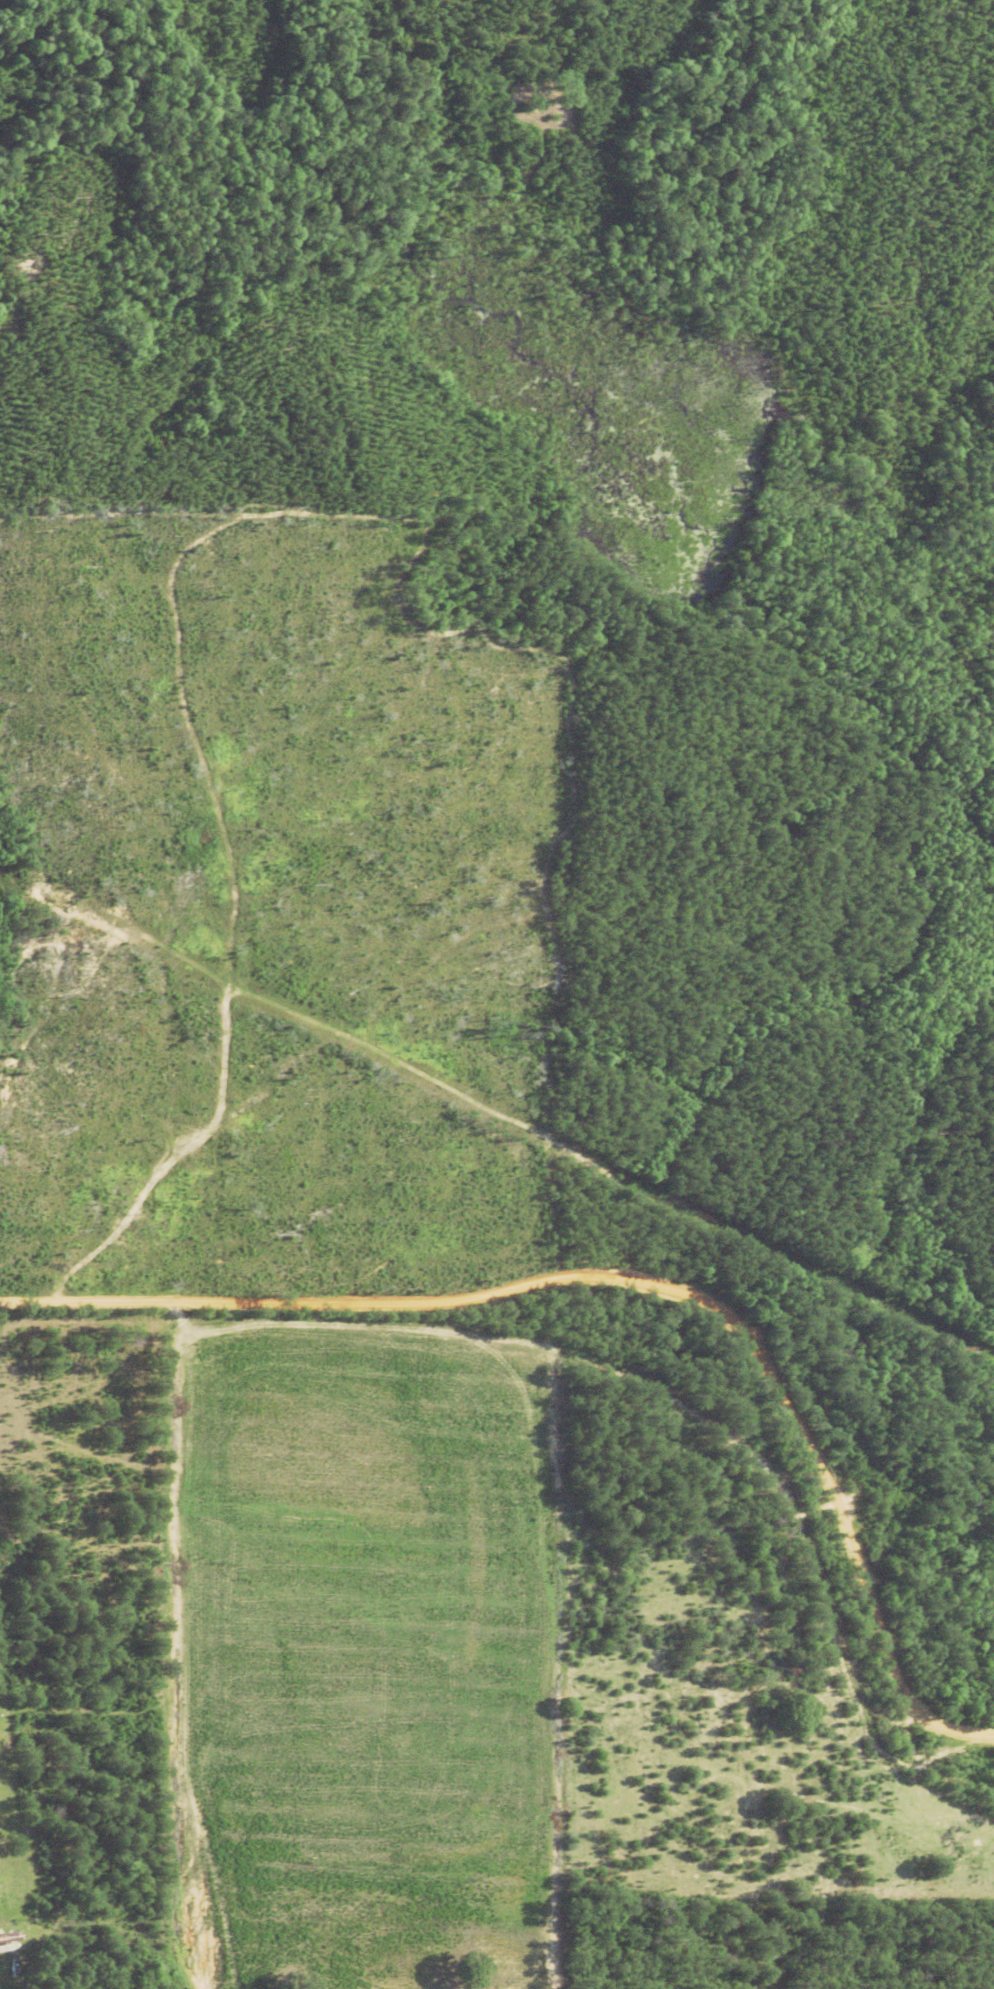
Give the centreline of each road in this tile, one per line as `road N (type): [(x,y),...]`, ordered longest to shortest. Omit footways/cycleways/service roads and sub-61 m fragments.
road 1 (track): [(993,1739),(911,1711),(844,1535),(751,1336),(718,1304),(646,1282),(390,1308),(0,1307)]

